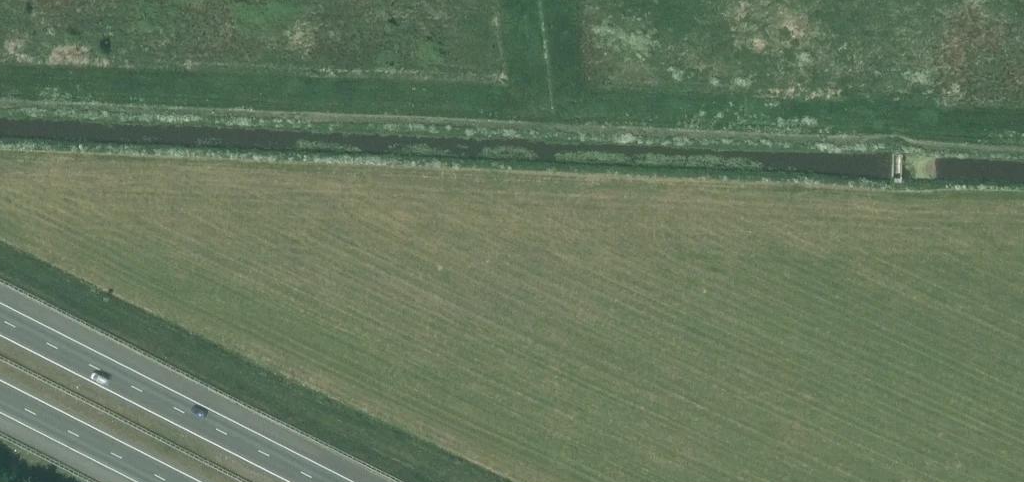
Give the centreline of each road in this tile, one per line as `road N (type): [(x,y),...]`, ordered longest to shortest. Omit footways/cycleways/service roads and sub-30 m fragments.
road 1 (motorway): [(346,481),(0,307)]
road 2 (motorway): [(0,395),(172,481)]

